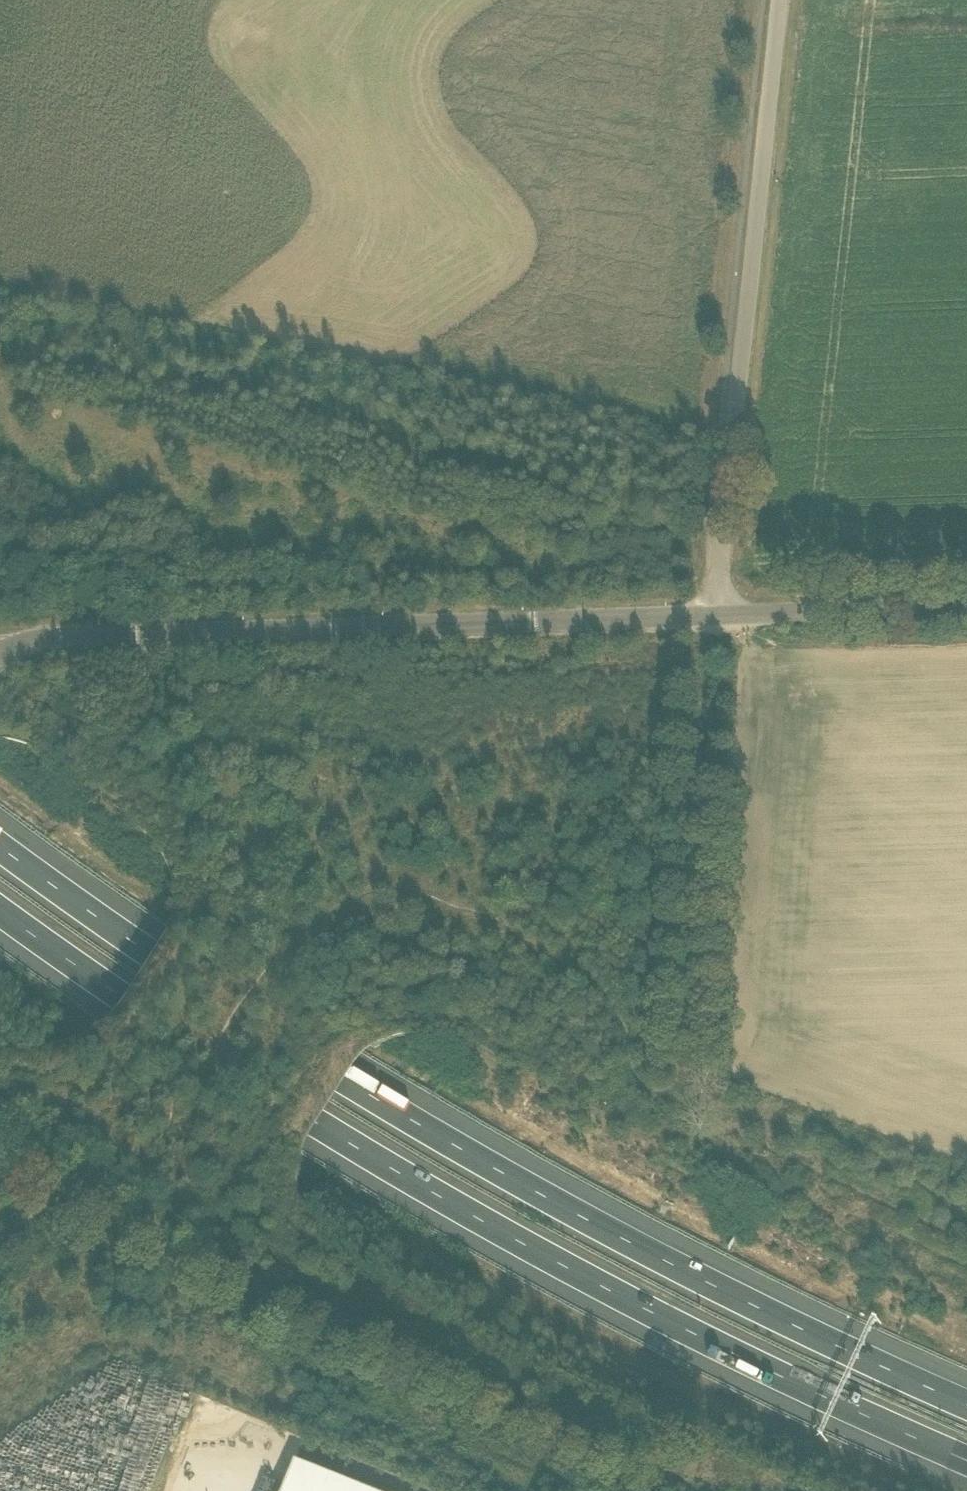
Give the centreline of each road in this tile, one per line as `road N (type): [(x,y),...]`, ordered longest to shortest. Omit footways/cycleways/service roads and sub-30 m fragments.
road 1 (track): [(966,1218),(923,1183),(826,1139),(643,1093),(627,1075),(629,1039),(611,1001),(526,941),(426,891),(394,886),(360,894),(327,917),(264,976),(237,1019),(140,1091),(88,1108),(0,1100)]
road 2 (motorway): [(966,1404),(756,1307),(454,1144),(151,954),(0,846)]
road 3 (motorway): [(0,910),(123,998),(465,1211),(699,1336),(966,1460)]
road 4 (unclassified): [(0,655),(27,640),(715,613)]
road 5 (unclassified): [(779,0),(715,613)]
road 6 (unclassified): [(715,613),(966,605)]

